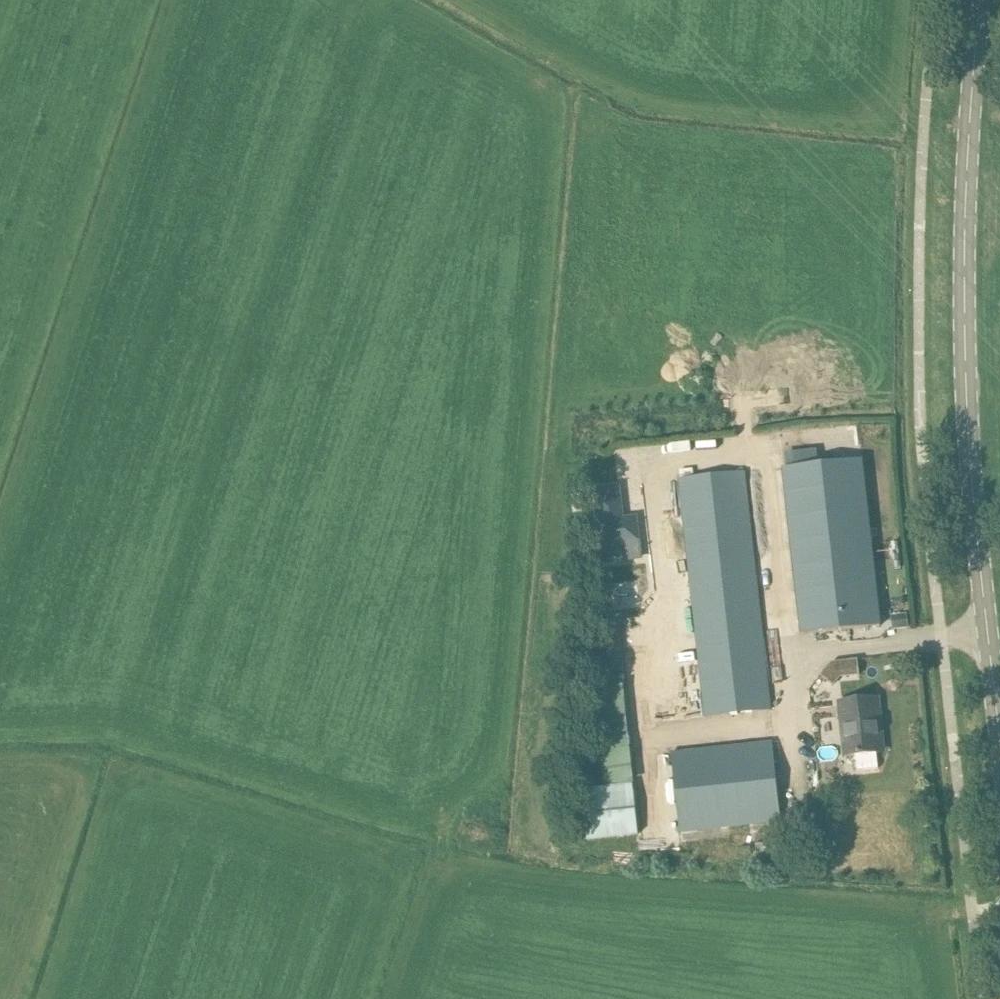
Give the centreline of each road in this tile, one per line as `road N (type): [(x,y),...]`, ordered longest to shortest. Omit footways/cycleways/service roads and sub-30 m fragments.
road 1 (tertiary): [(999,730),(966,367),(970,137),(982,0)]

